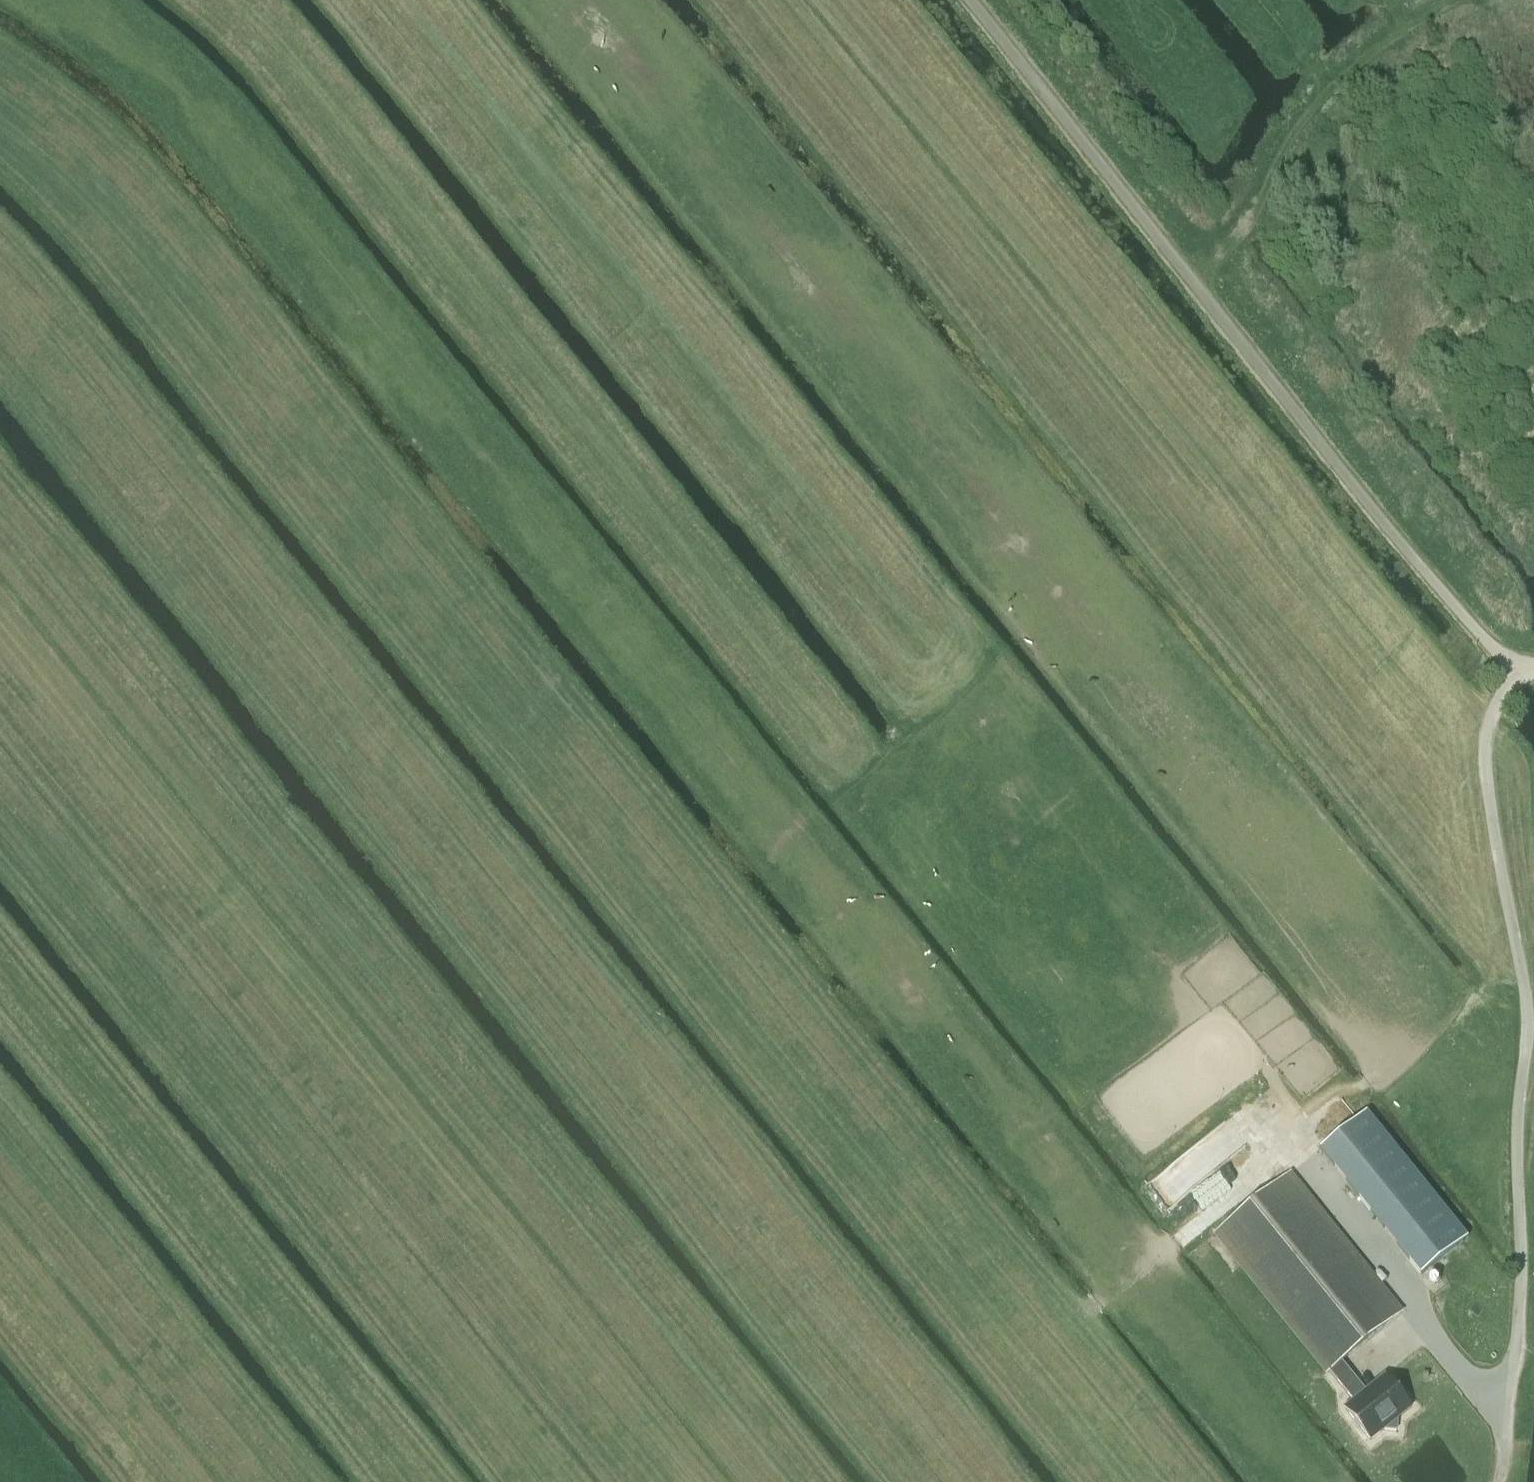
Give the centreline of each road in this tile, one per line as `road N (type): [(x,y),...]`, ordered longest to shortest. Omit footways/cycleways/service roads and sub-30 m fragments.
road 1 (track): [(1188,277),(1224,247),(1269,150),(1313,84),(1366,38),(1431,0)]

